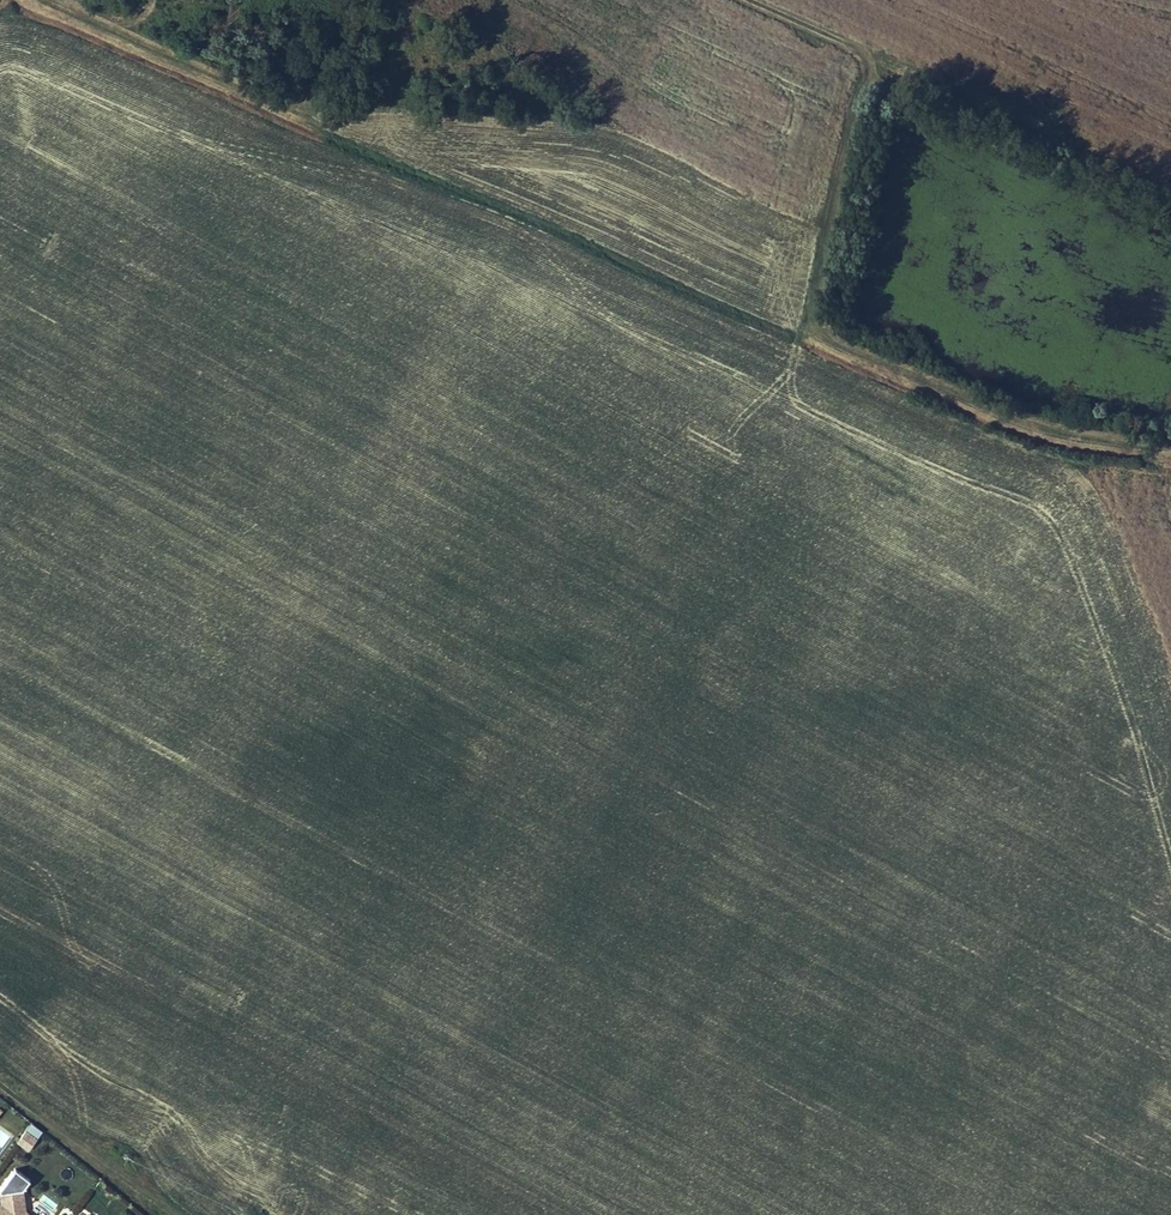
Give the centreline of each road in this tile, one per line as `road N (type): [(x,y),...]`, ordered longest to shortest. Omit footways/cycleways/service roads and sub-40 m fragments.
road 1 (track): [(740,0),(859,54),(864,80),(814,285),(846,345),(1041,428),(1170,450)]
road 2 (track): [(0,1091),(156,1214)]

